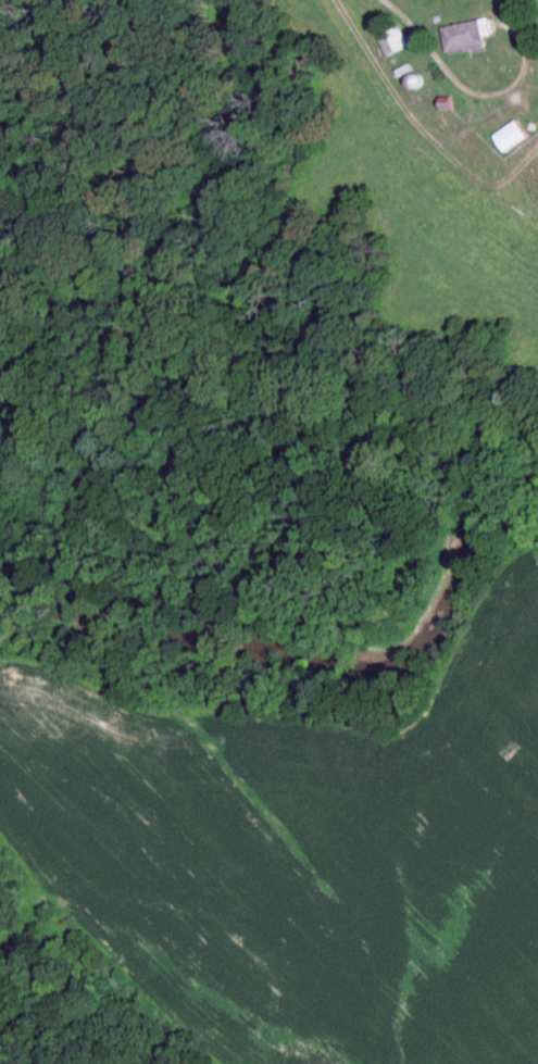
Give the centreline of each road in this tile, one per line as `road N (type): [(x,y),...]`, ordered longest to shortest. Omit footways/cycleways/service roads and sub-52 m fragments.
road 1 (residential): [(273,0),(367,133),(450,139),(450,62),(379,0)]

